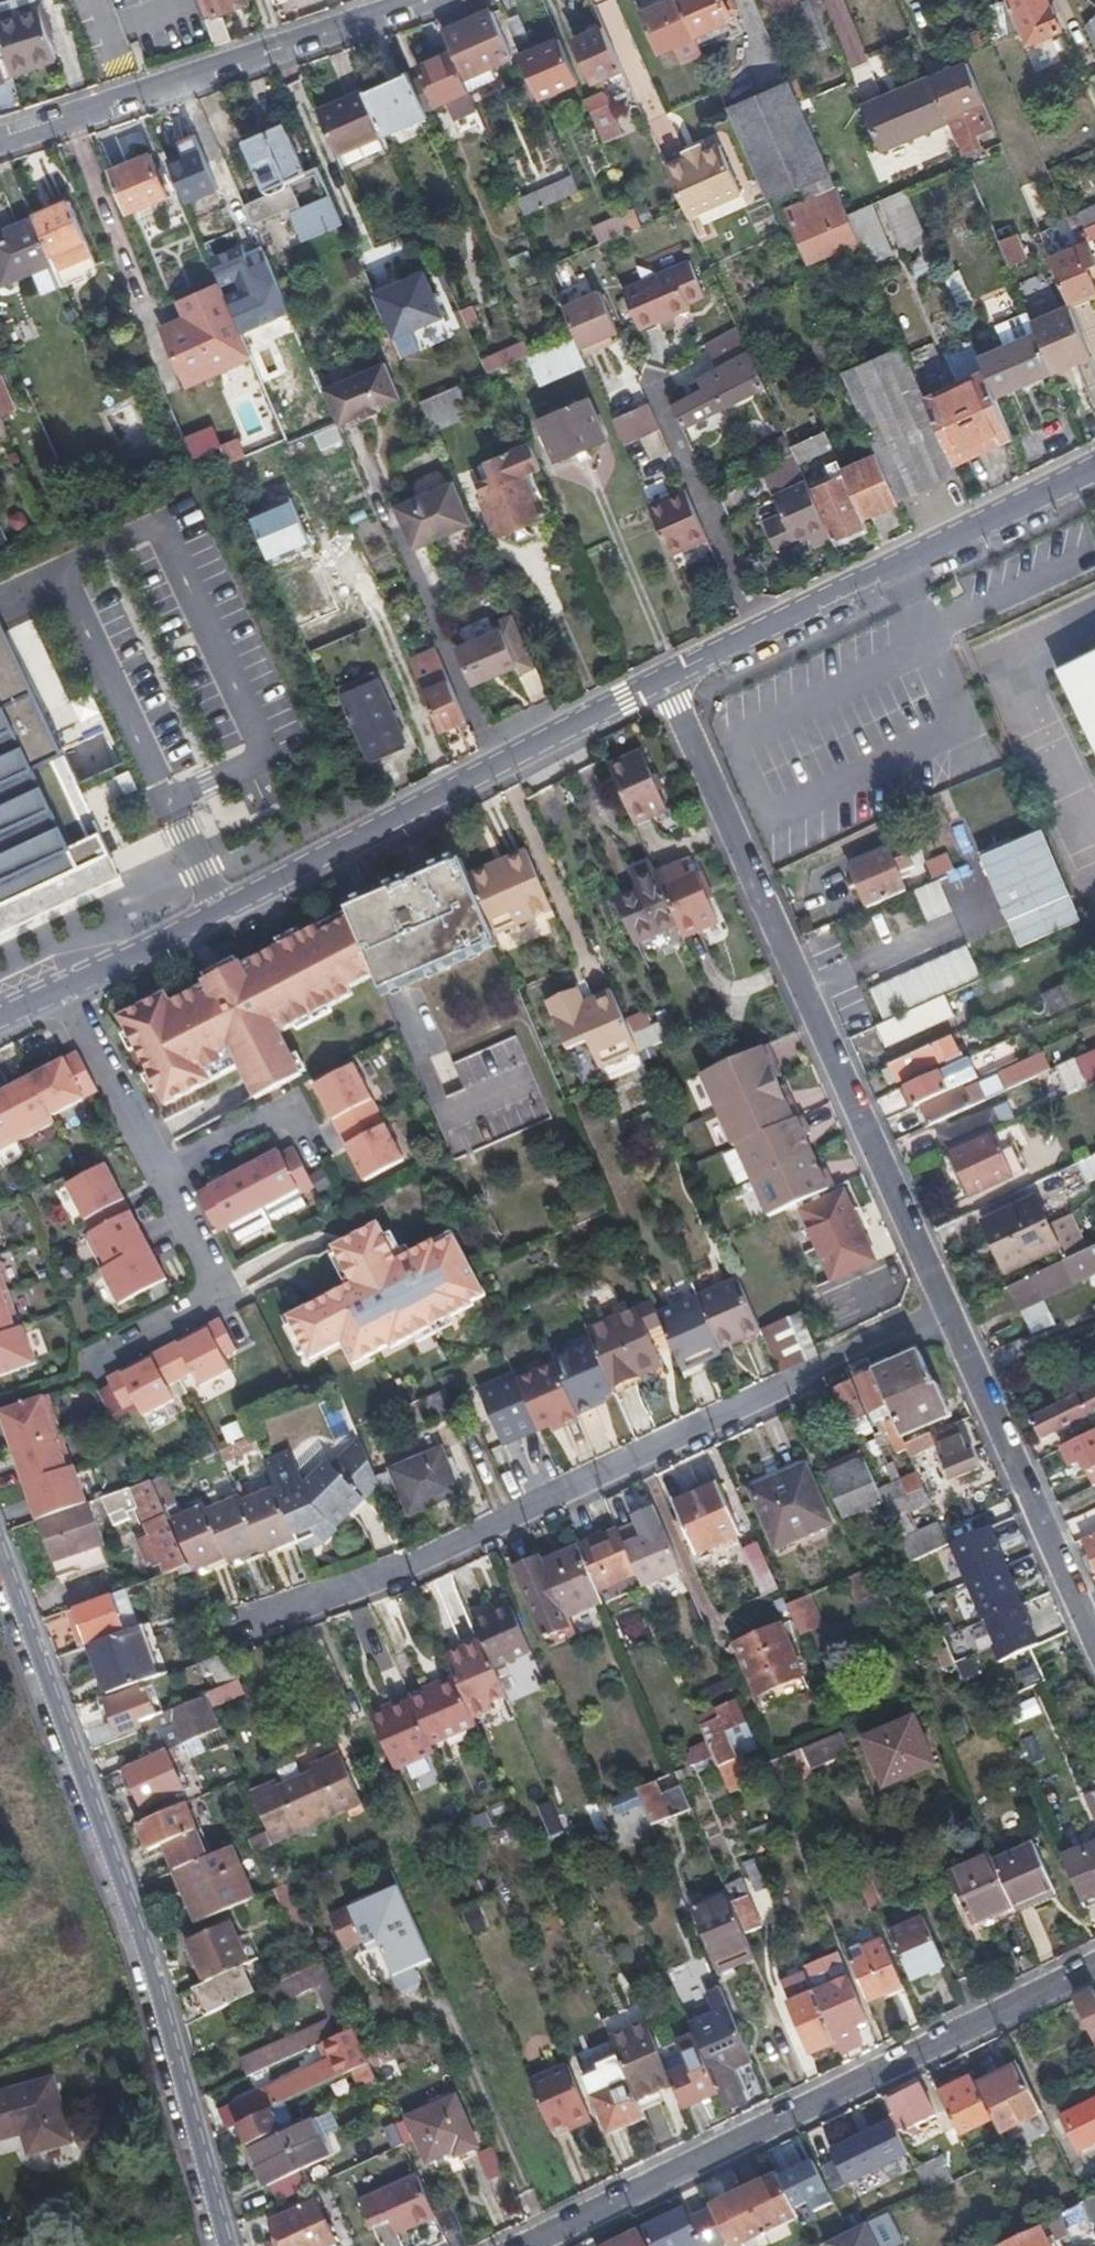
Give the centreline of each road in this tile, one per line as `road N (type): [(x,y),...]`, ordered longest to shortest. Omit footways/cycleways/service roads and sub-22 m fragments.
road 1 (residential): [(250,1628),(402,1570),(947,1309)]
road 2 (residential): [(0,1555),(147,1949),(221,2245)]
road 3 (residential): [(947,1309),(663,679)]
road 4 (residential): [(62,985),(663,679)]
road 5 (residential): [(527,2245),(1094,1966)]
road 6 (residential): [(663,679),(1094,467)]
road 7 (residential): [(0,142),(424,0)]
road 8 (residential): [(1094,1636),(947,1309)]
road 9 (residential): [(159,1174),(224,1294),(94,1369)]
road 10 (residential): [(62,985),(159,1174)]
road 11 (residential): [(314,1146),(290,1103),(159,1174)]

